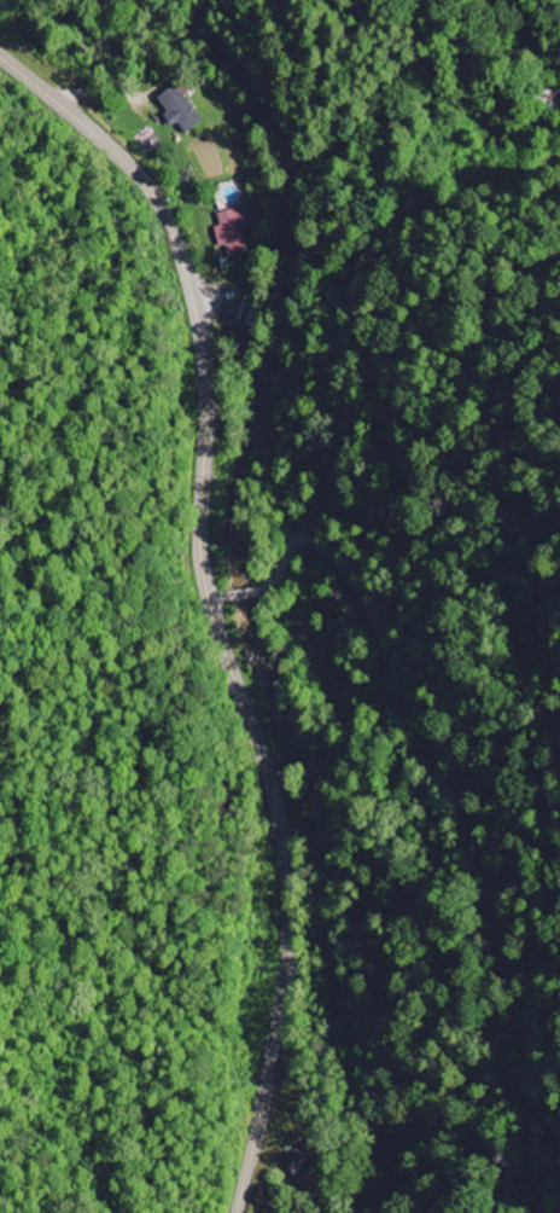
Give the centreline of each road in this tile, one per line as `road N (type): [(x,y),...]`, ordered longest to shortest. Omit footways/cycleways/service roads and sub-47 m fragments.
road 1 (tertiary): [(258,1127),(279,1038),(285,929),(275,830),(194,611),(188,532),(200,445),(191,342),(152,220),(0,76)]
road 2 (residential): [(546,1212),(533,1122),(500,1033),(501,912),(468,801),(404,692),(358,588),(329,549),(305,532)]
road 3 (residential): [(305,532),(334,463),(349,306),(371,253),(418,215),(486,195),(559,159)]

